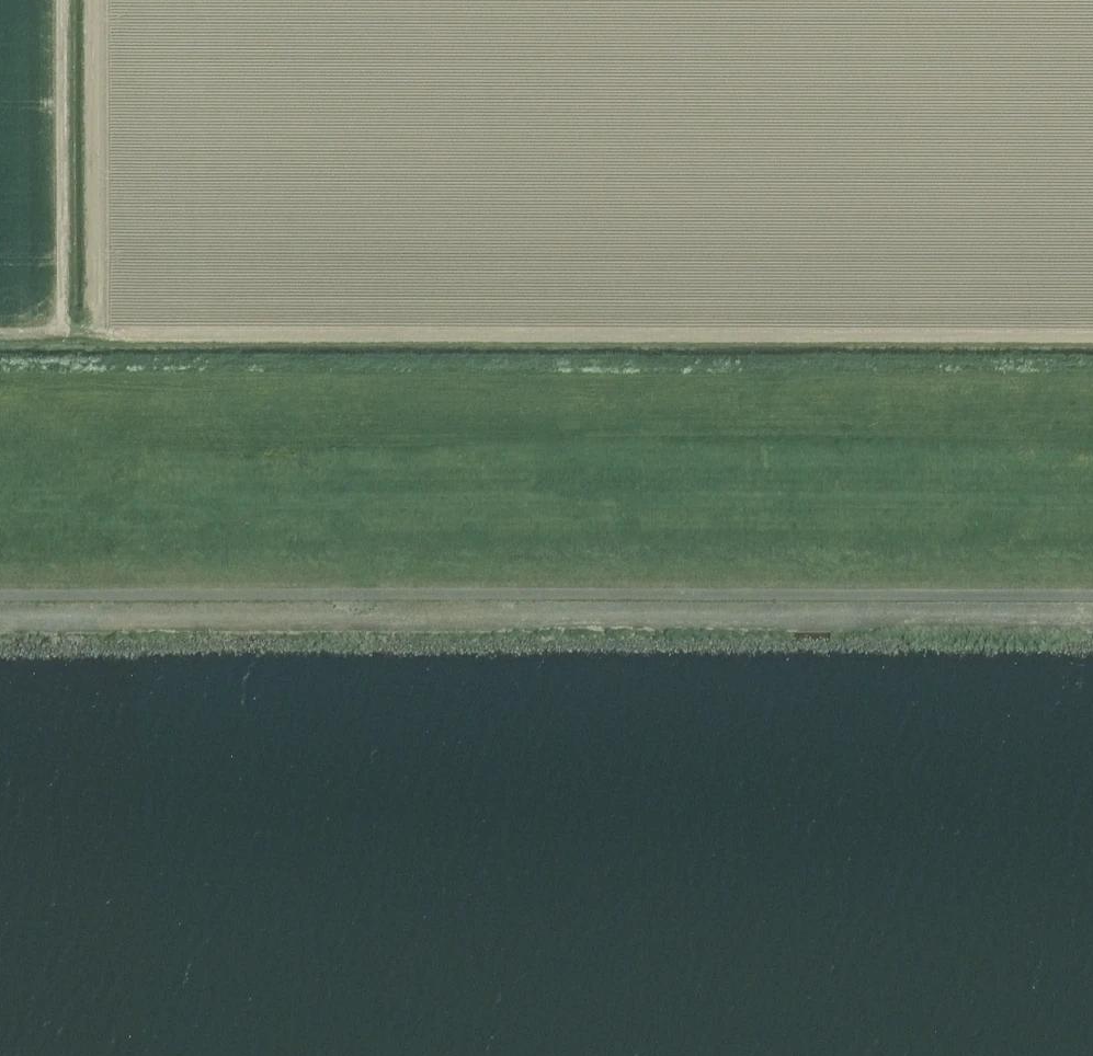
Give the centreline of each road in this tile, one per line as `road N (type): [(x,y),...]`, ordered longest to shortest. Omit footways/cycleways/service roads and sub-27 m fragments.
road 1 (unclassified): [(0,594),(1092,594)]

